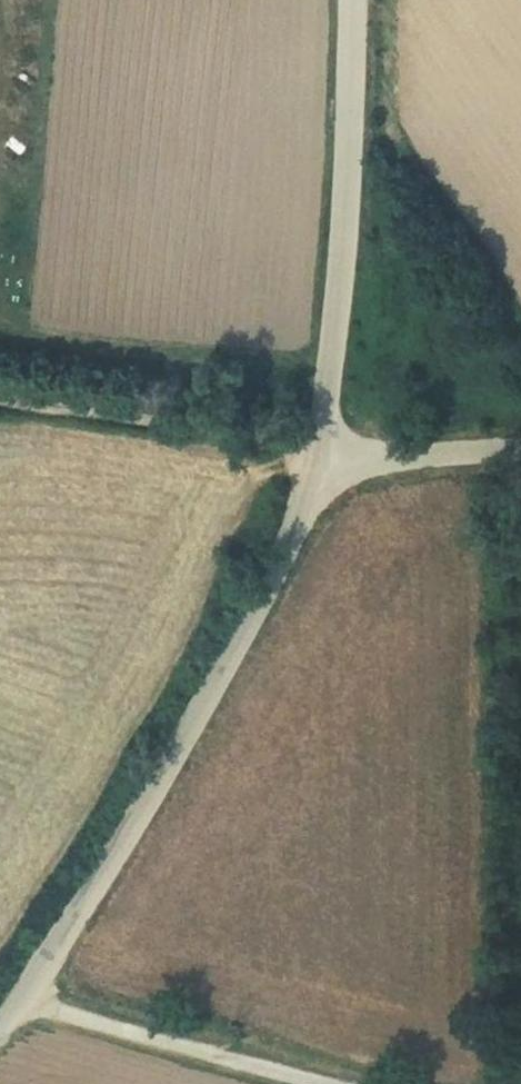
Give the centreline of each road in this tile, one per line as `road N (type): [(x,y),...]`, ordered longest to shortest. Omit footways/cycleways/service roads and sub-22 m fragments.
road 1 (unclassified): [(0,1031),(133,835),(276,587),(325,462)]
road 2 (unclassified): [(325,462),(356,0)]
road 3 (track): [(325,462),(216,433),(0,412)]
road 4 (track): [(19,999),(334,1083)]
road 5 (unclassified): [(520,448),(325,462)]

